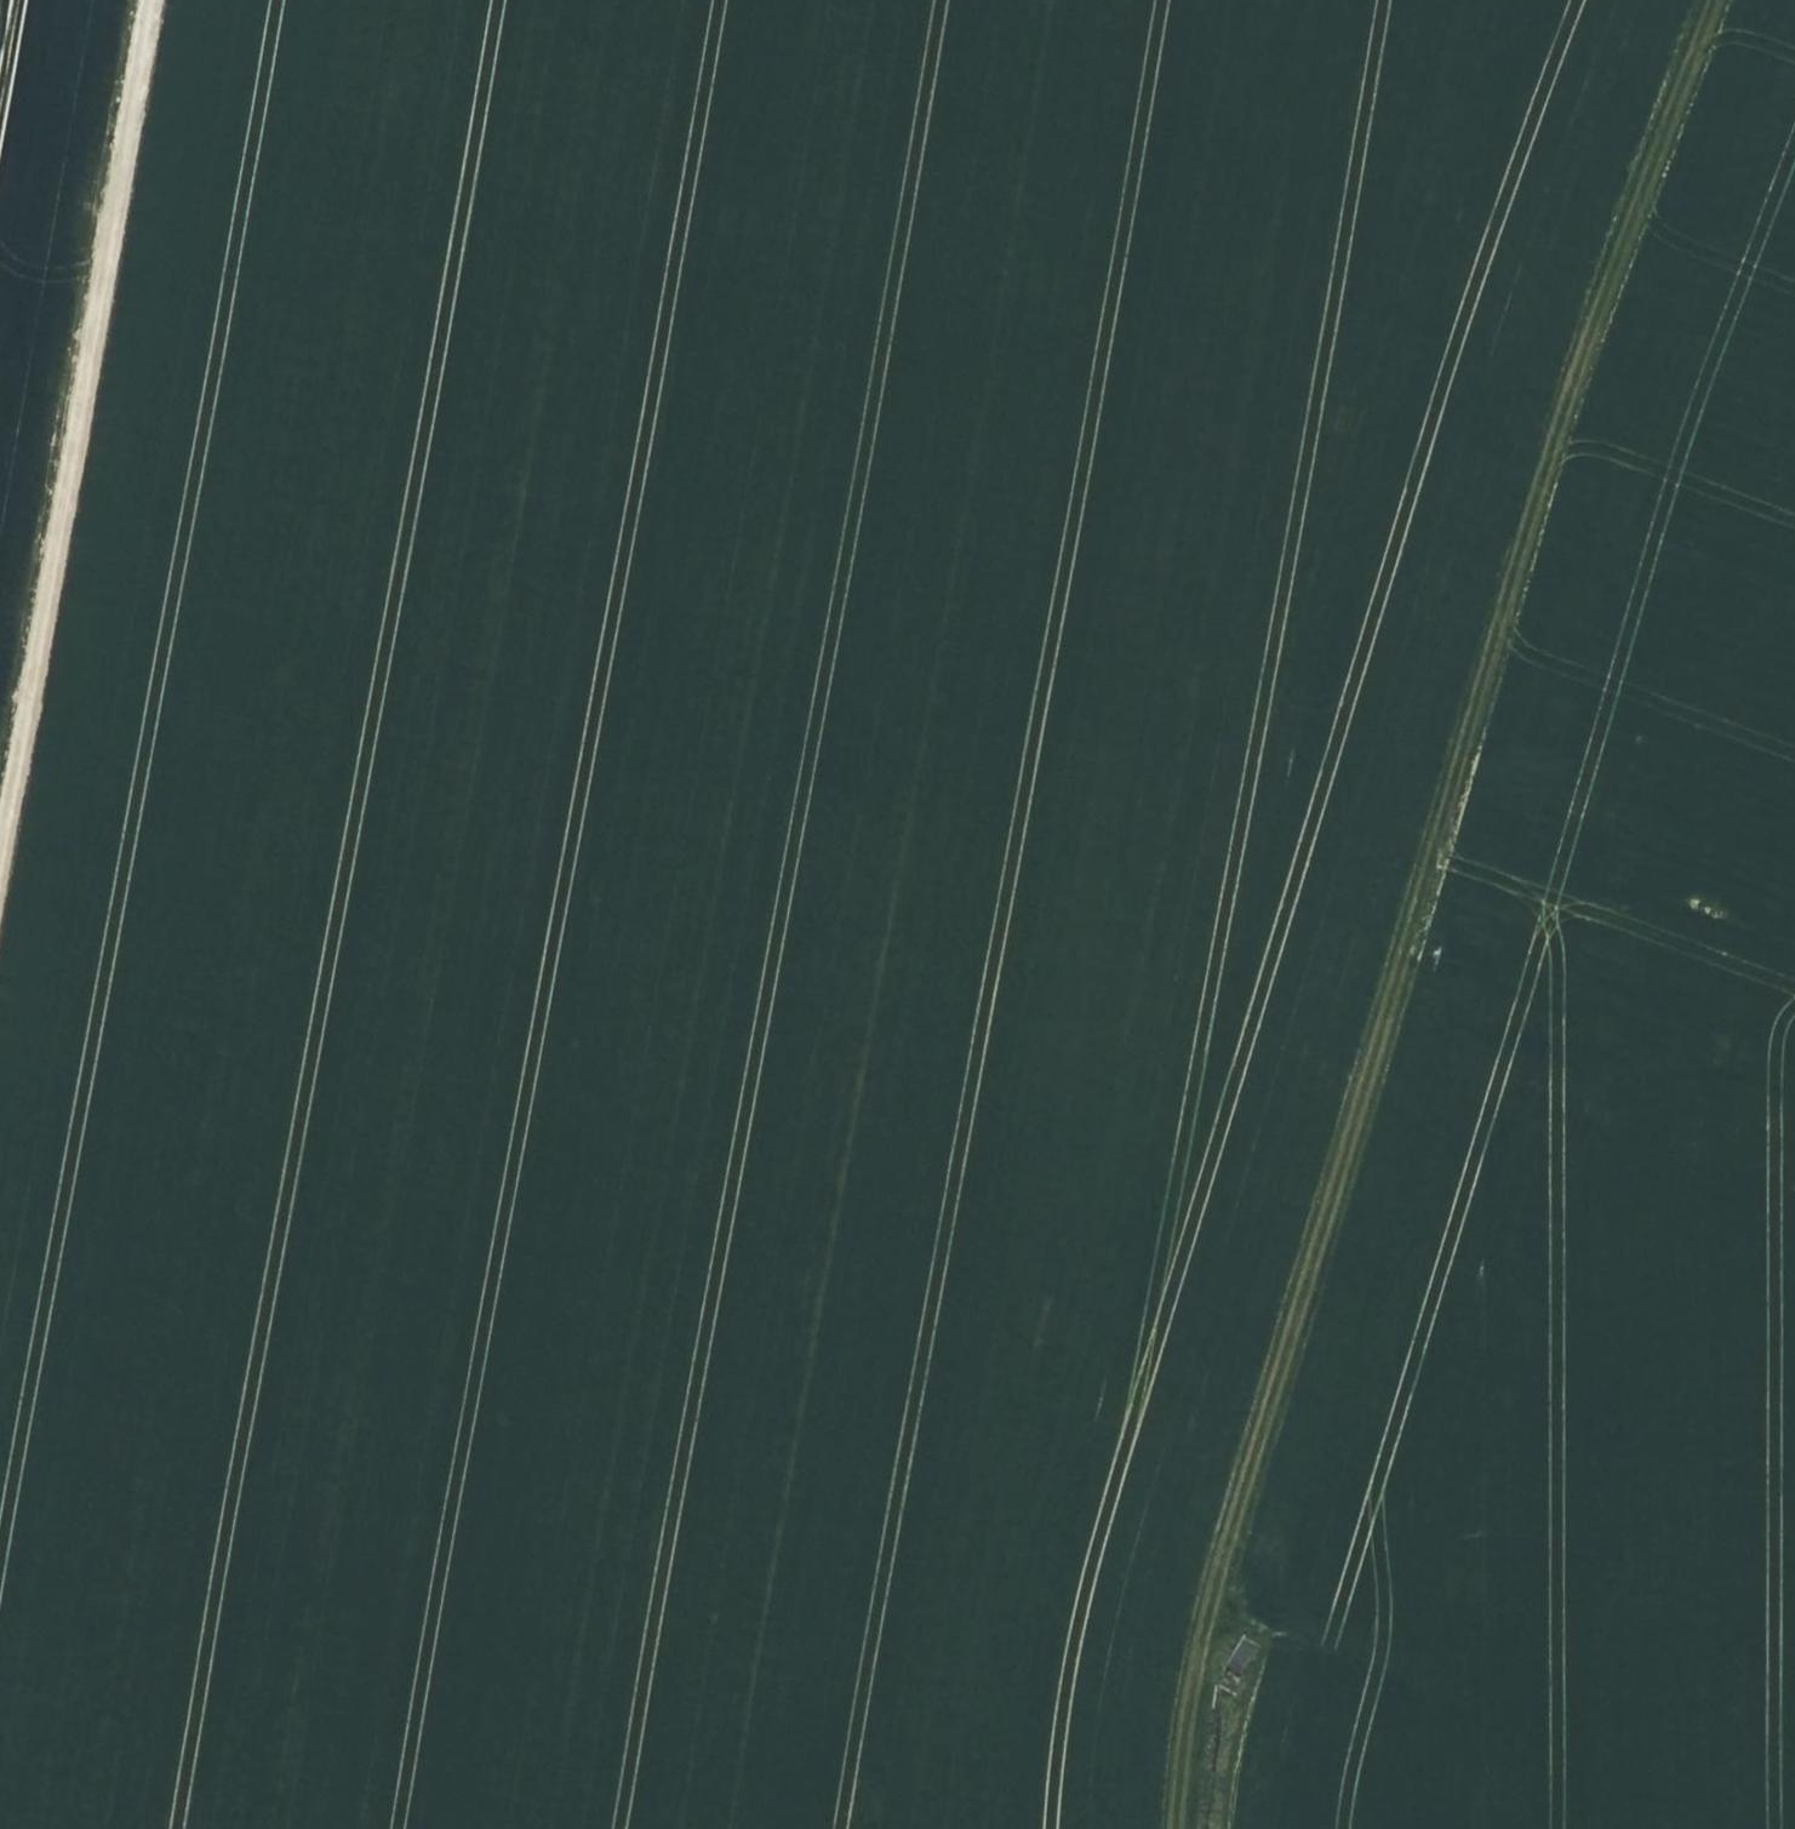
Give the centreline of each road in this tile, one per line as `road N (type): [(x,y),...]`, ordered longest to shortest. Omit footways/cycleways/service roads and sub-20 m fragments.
road 1 (track): [(1172,1828),(1205,1595),(1594,302),(1707,0)]
road 2 (track): [(0,756),(120,0)]

